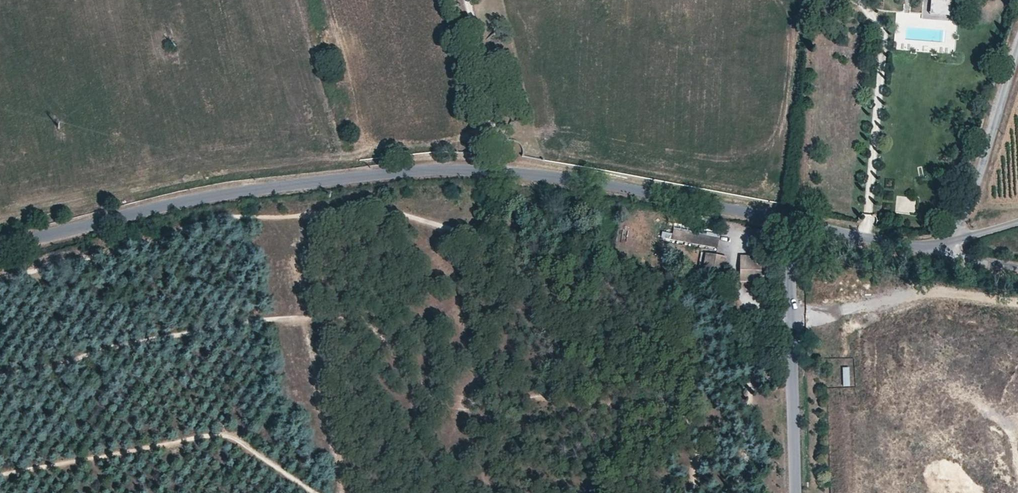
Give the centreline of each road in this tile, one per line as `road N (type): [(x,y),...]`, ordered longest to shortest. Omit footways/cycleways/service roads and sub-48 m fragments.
road 1 (unclassified): [(791,222),(527,173),(430,169),(197,199),(0,242)]
road 2 (unclassified): [(791,222),(796,492)]
road 3 (unclassified): [(949,243),(1017,36)]
road 4 (track): [(500,172),(466,0)]
road 5 (unclassified): [(922,250),(791,222)]

